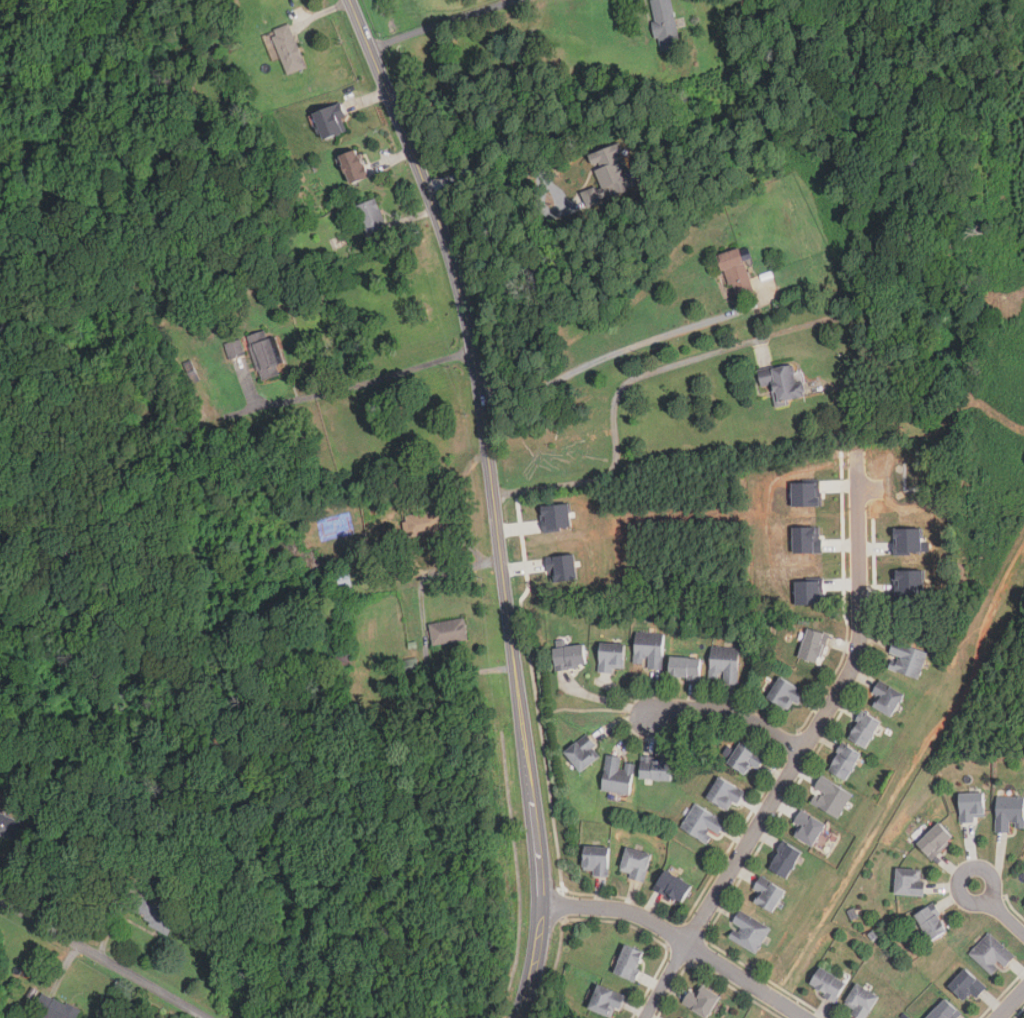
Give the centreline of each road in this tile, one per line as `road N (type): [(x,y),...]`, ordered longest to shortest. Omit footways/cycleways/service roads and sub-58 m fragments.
road 1 (secondary): [(350,0),(428,186),(480,391),(541,853),(533,980),(517,1017)]
road 2 (residential): [(643,1017),(846,685),(859,626)]
road 3 (residential): [(541,907),(634,914),(802,1017)]
road 4 (residential): [(0,900),(211,1017)]
road 5 (residential): [(649,719),(679,708),(727,712),(802,754)]
road 6 (residential): [(859,626),(856,462)]

